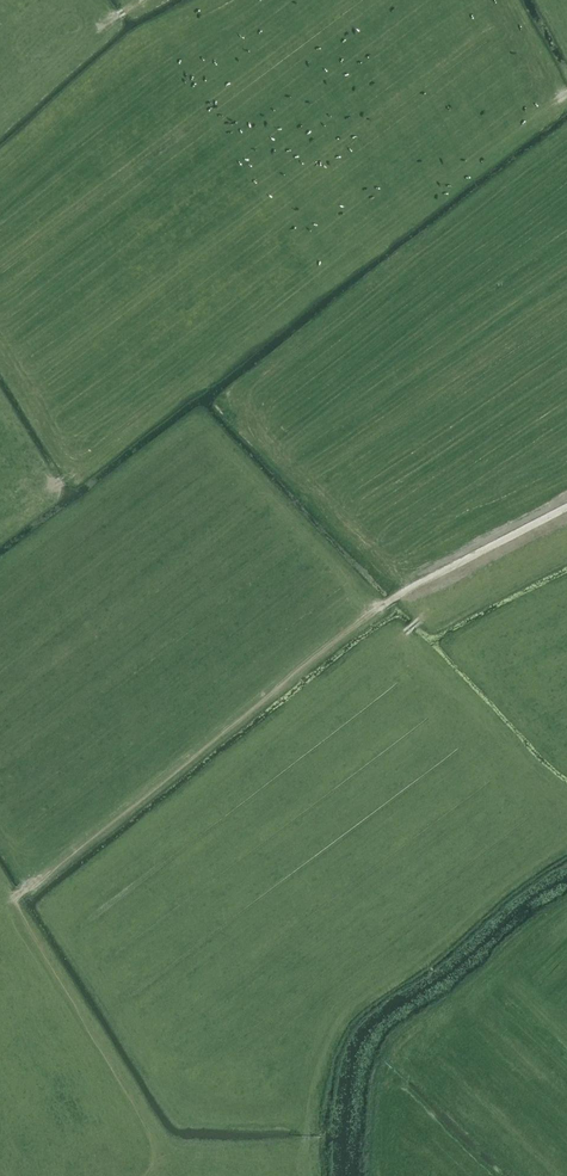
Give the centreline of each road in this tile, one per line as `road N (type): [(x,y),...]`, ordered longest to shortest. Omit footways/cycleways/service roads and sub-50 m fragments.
road 1 (track): [(566,507),(390,599)]

